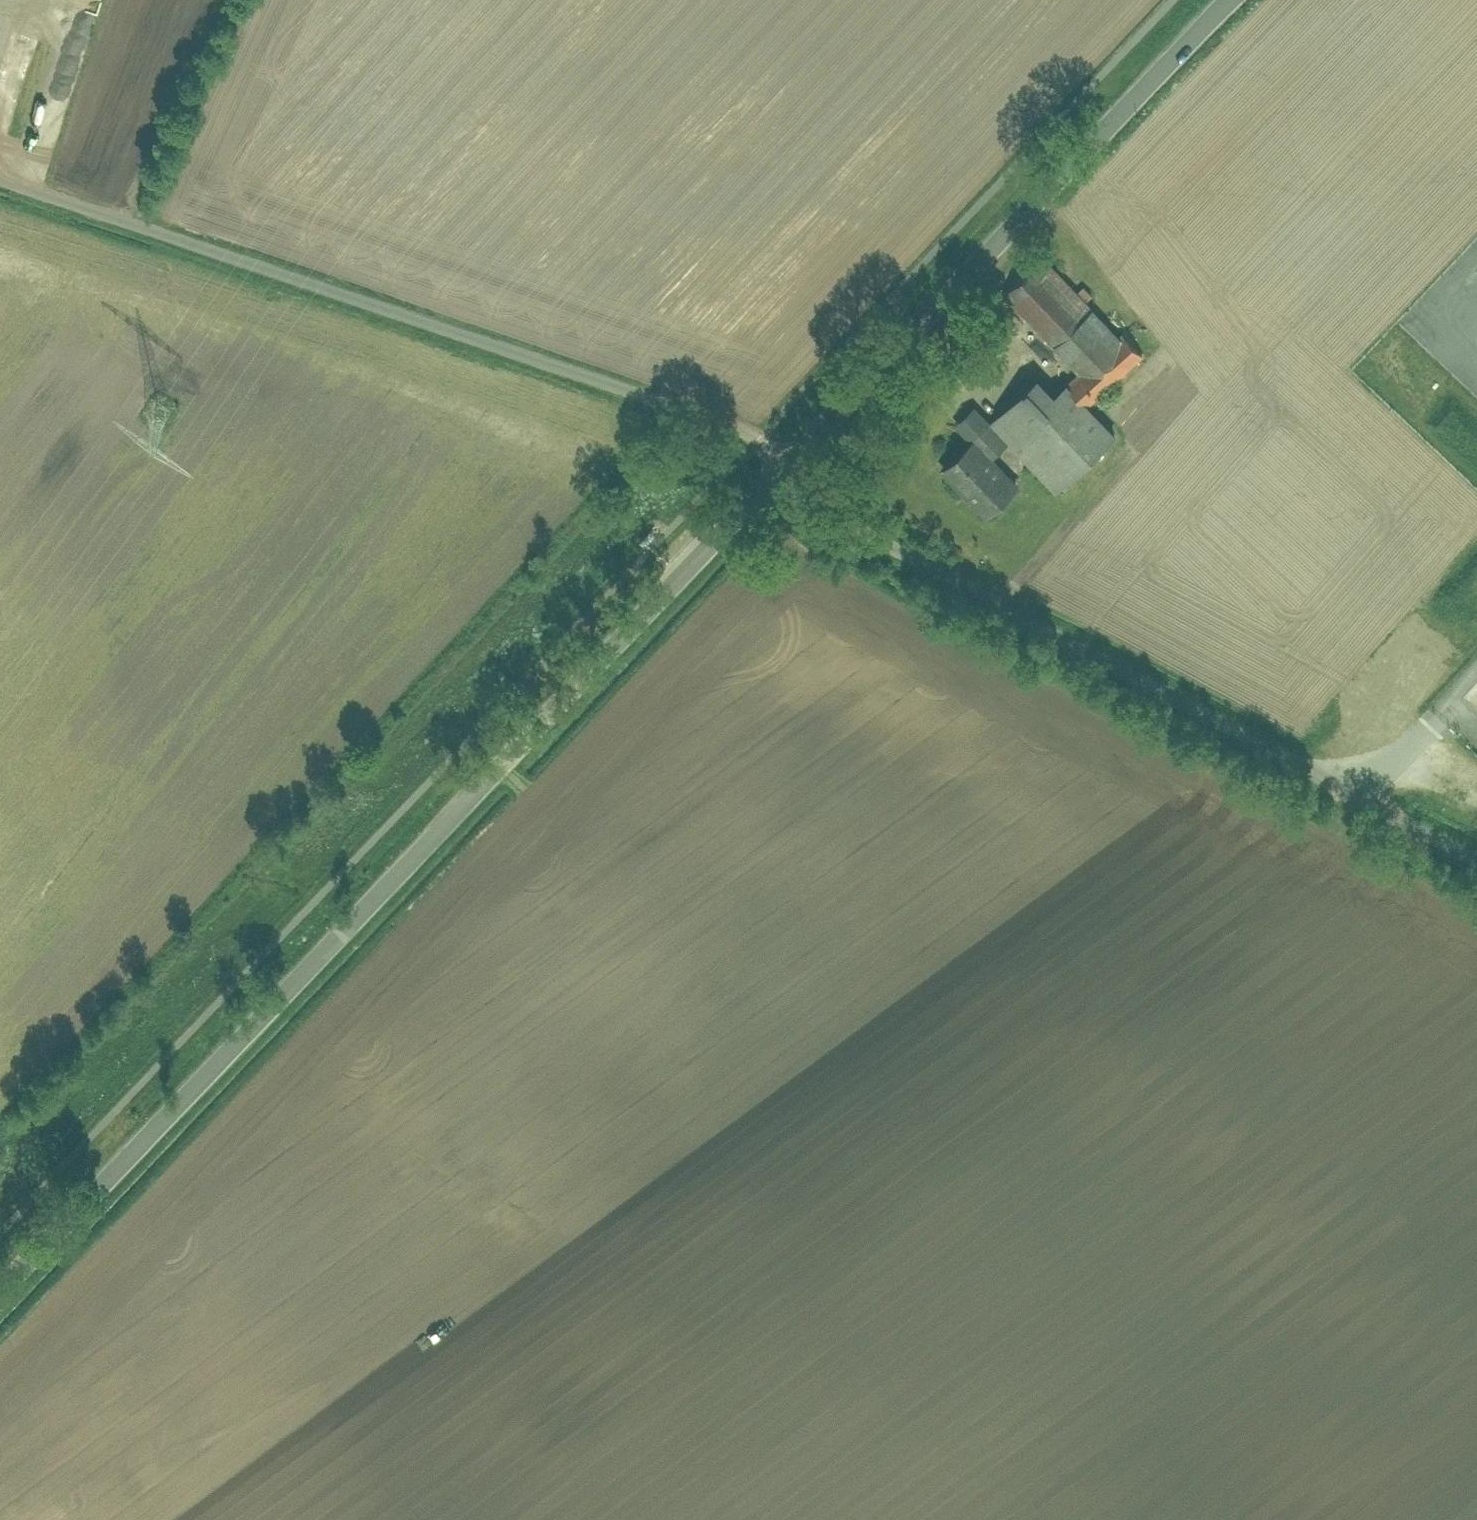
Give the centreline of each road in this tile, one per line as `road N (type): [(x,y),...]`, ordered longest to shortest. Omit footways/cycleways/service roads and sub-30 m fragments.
road 1 (secondary): [(0,1292),(771,479)]
road 2 (unclassified): [(0,181),(805,448)]
road 3 (unclassified): [(1476,855),(771,479)]
road 4 (secondary): [(805,448),(1225,0)]

